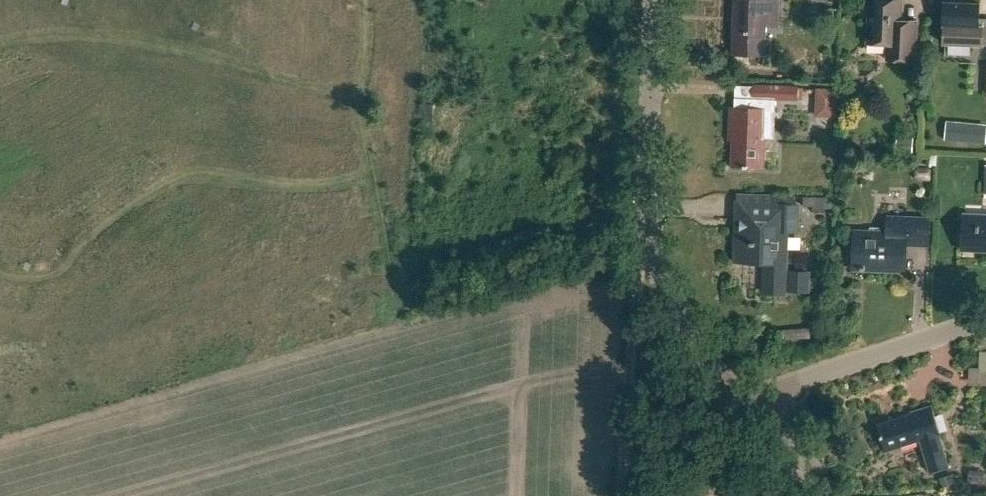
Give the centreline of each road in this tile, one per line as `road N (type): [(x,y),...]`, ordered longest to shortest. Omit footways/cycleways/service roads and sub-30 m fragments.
road 1 (track): [(364,0),(367,134),(399,299),(426,323),(637,273)]
road 2 (residential): [(655,0),(645,239),(663,292),(743,401)]
road 3 (residential): [(985,326),(968,326),(743,401)]
road 4 (track): [(630,495),(637,273)]
road 5 (residential): [(743,401),(824,495)]

